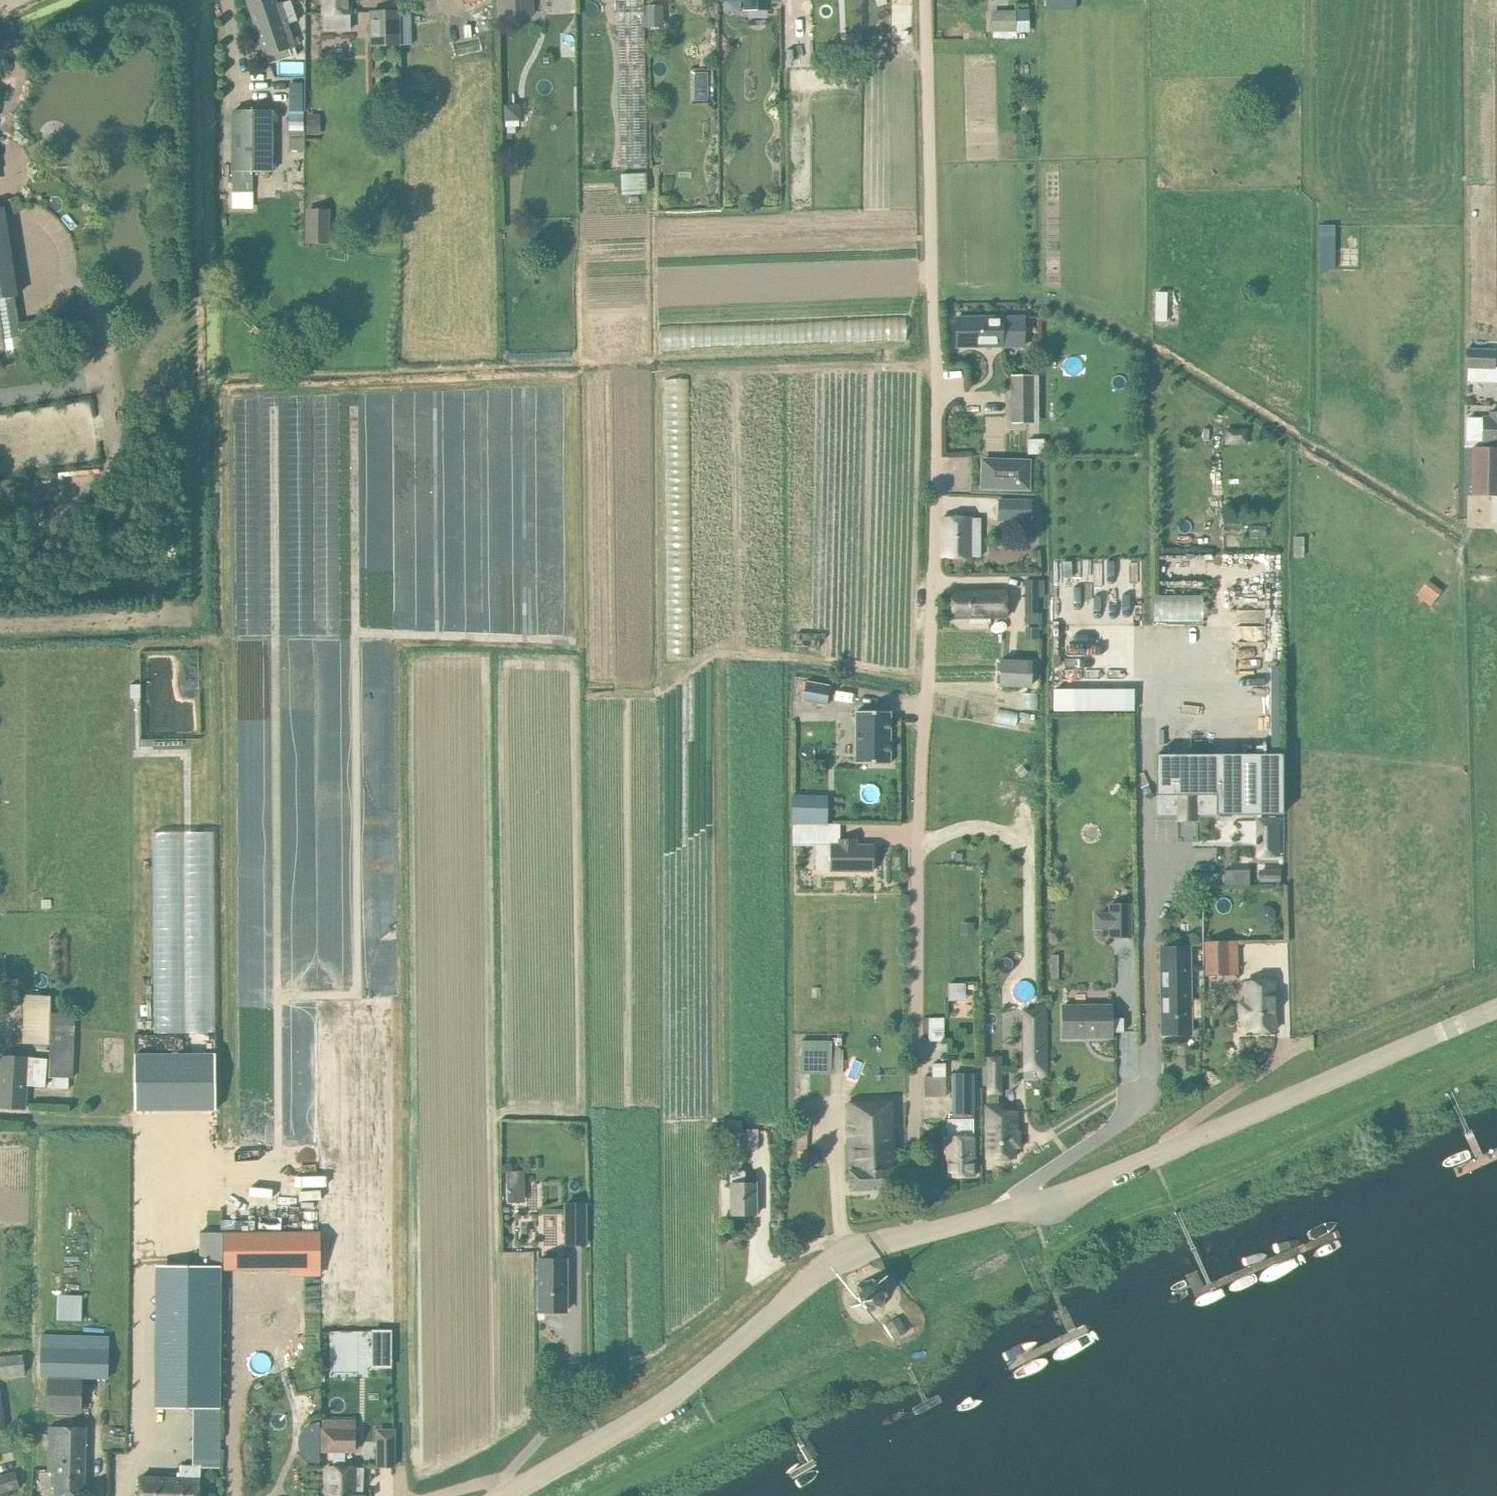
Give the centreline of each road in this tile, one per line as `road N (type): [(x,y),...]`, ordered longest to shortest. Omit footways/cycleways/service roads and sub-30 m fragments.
road 1 (residential): [(913,1234),(921,748),(938,469),(932,317)]
road 2 (tertiary): [(987,1214),(1097,1181),(1496,1009)]
road 3 (tertiary): [(502,1495),(693,1381),(841,1254),(913,1234)]
road 4 (residential): [(987,1214),(1134,1113)]

